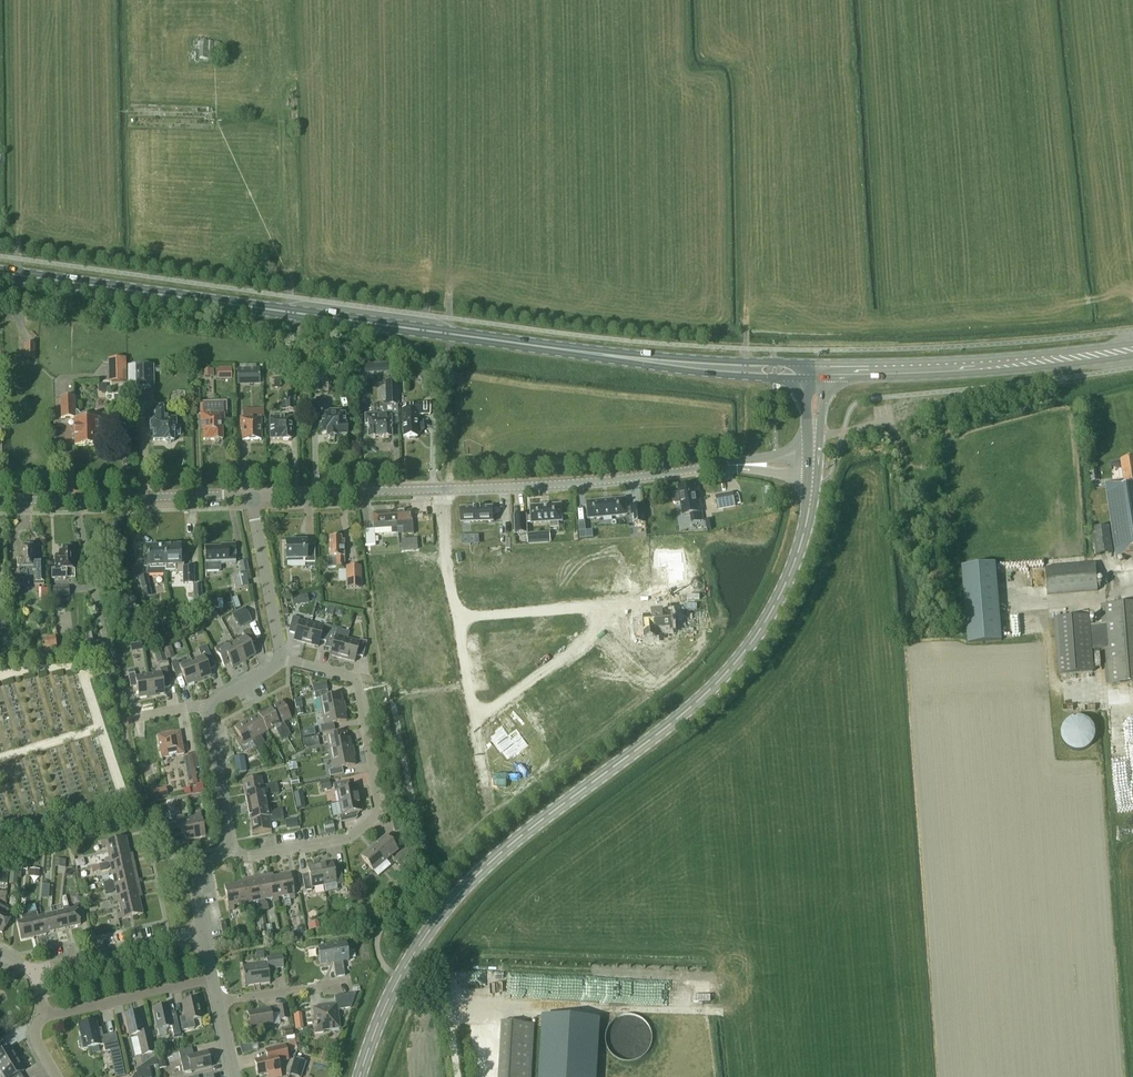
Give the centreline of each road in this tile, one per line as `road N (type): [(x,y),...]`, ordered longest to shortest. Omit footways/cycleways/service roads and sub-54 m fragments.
road 1 (primary): [(806,370),(673,363),(0,274)]
road 2 (primary): [(359,1076),(390,994),(452,901),(526,831),(697,701),(742,653),(793,564),(813,473)]
road 3 (residential): [(228,846),(248,856),(349,839),(381,810),(355,677),(279,658)]
road 4 (primary): [(825,370),(1132,351)]
road 5 (tertiary): [(441,489),(731,464)]
road 6 (tertiary): [(0,501),(249,494)]
road 7 (tertiary): [(249,494),(441,489)]
road 8 (residential): [(474,722),(602,628),(599,604)]
road 9 (residential): [(34,970),(203,932)]
road 10 (residential): [(44,1017),(212,978)]
road 11 (residential): [(279,658),(249,494)]
road 12 (residential): [(599,604),(456,616)]
road 13 (residential): [(228,846),(210,708)]
road 14 (residential): [(217,1000),(349,984)]
road 15 (residential): [(441,489),(456,616)]

